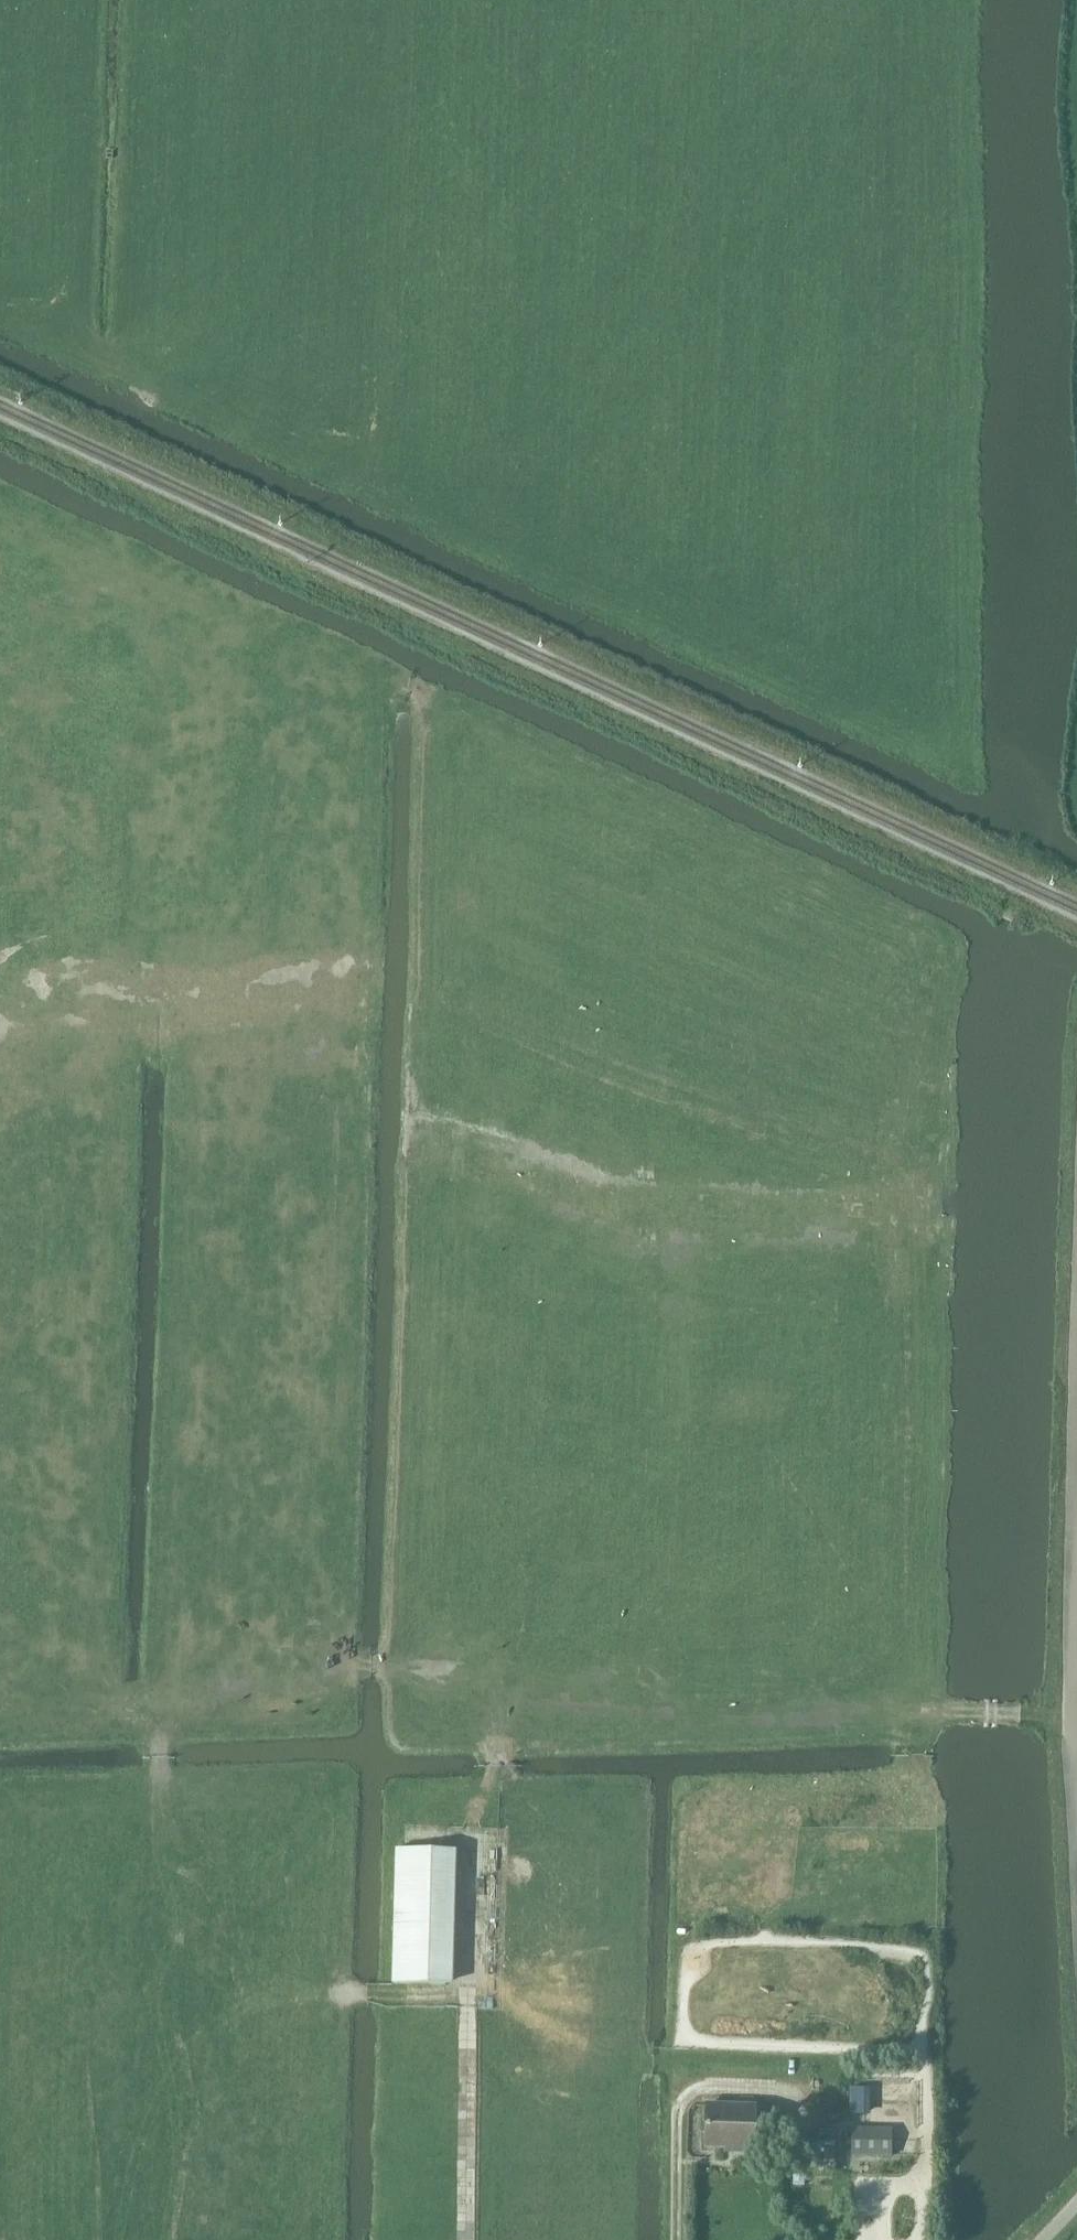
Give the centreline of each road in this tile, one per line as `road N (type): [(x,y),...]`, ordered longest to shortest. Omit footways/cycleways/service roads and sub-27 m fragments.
road 1 (track): [(827,2092),(711,2090),(681,2102),(675,2239)]
road 2 (track): [(467,1990),(465,2239)]

